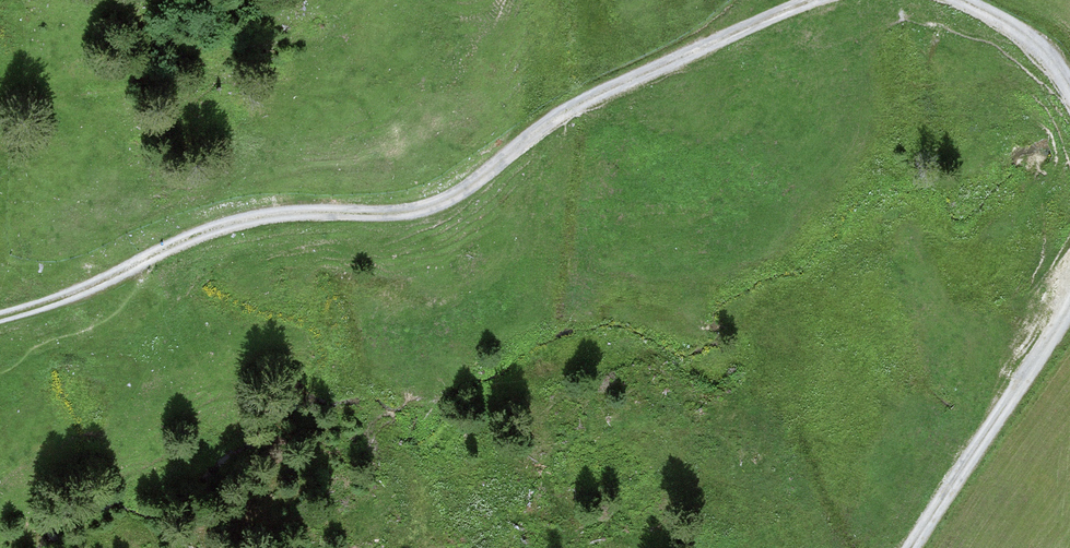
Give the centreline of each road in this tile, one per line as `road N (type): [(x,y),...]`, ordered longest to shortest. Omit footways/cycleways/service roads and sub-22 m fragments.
road 1 (track): [(811,0),(581,101),(438,204),(394,213),(274,212),(211,228),(131,266)]
road 2 (track): [(903,547),(1069,291)]
road 3 (track): [(1069,97),(1032,39),(954,0)]
road 4 (track): [(131,266),(0,318)]

